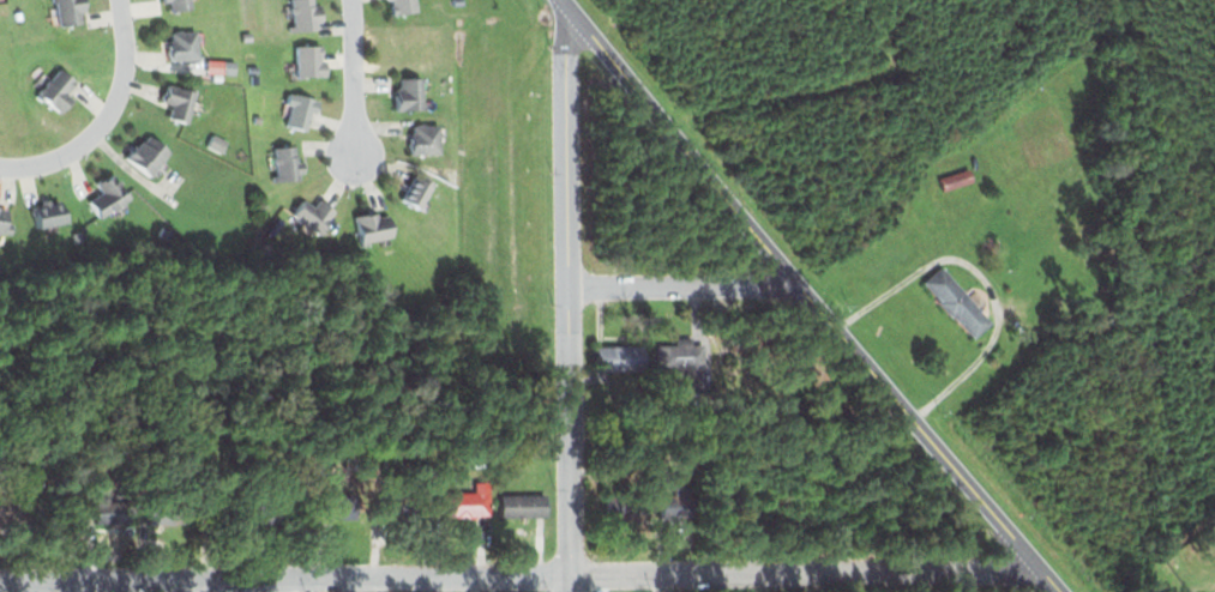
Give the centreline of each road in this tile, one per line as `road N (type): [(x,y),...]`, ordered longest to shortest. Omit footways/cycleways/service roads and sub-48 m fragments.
road 1 (residential): [(0,576),(1042,569)]
road 2 (residential): [(1062,591),(564,2)]
road 3 (residential): [(570,591),(564,2)]
road 4 (track): [(884,48),(883,71),(867,78),(664,123)]
road 5 (residential): [(117,0),(122,74),(96,127),(48,161),(0,165)]
road 6 (residential): [(567,288),(799,284)]
road 7 (residential): [(353,156),(351,0)]

